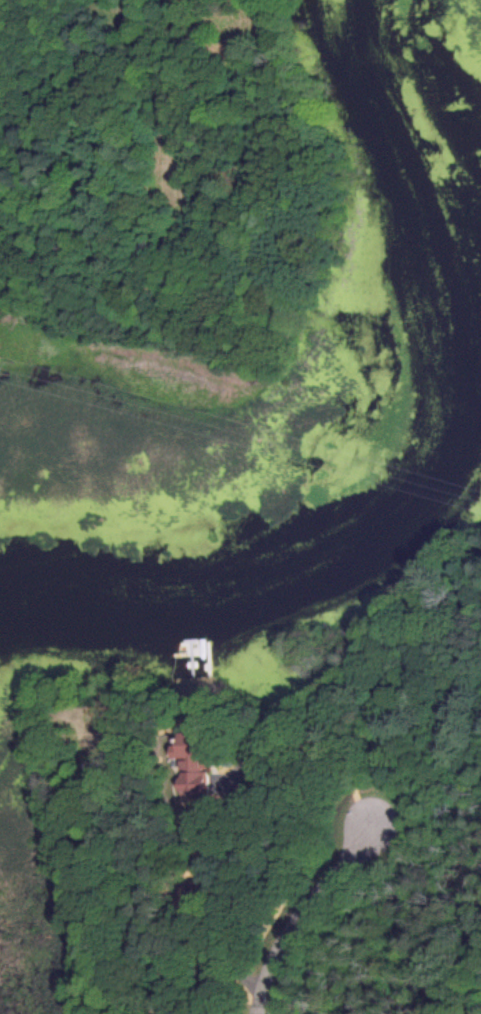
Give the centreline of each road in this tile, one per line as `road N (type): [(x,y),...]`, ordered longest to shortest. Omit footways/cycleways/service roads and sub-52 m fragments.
road 1 (residential): [(257,1013),(318,883),(364,822)]

